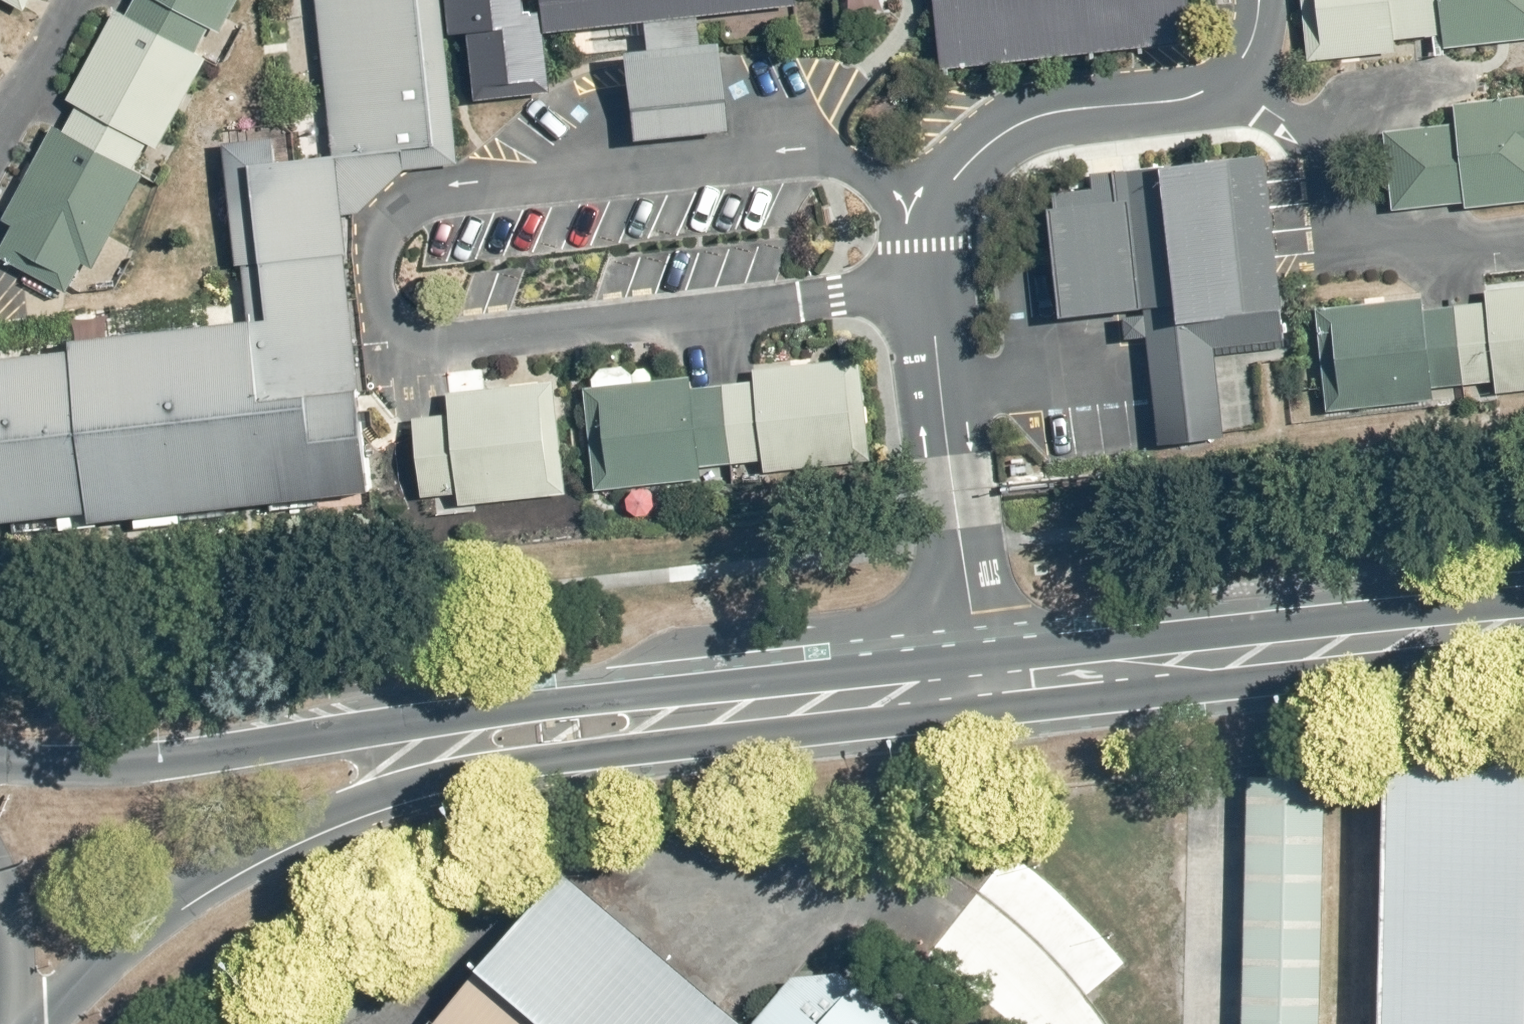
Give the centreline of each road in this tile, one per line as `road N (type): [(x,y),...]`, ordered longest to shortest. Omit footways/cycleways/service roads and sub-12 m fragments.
road 1 (residential): [(932,292),(437,353),(388,323),(378,238),(428,193),(802,152),(911,210)]
road 2 (secondary): [(987,713),(573,756),(399,791),(325,817),(214,875),(33,1023)]
road 3 (secondary): [(0,769),(176,759),(979,658)]
road 4 (secondary): [(979,658),(1523,594)]
road 5 (secondary): [(1523,652),(987,713)]
road 6 (residential): [(1523,228),(1334,241),(1321,155),(1231,82)]
road 7 (residential): [(979,658),(932,292)]
road 8 (residential): [(911,210),(1033,119),(1158,105),(1231,82)]
road 9 (residential): [(0,127),(75,0)]

